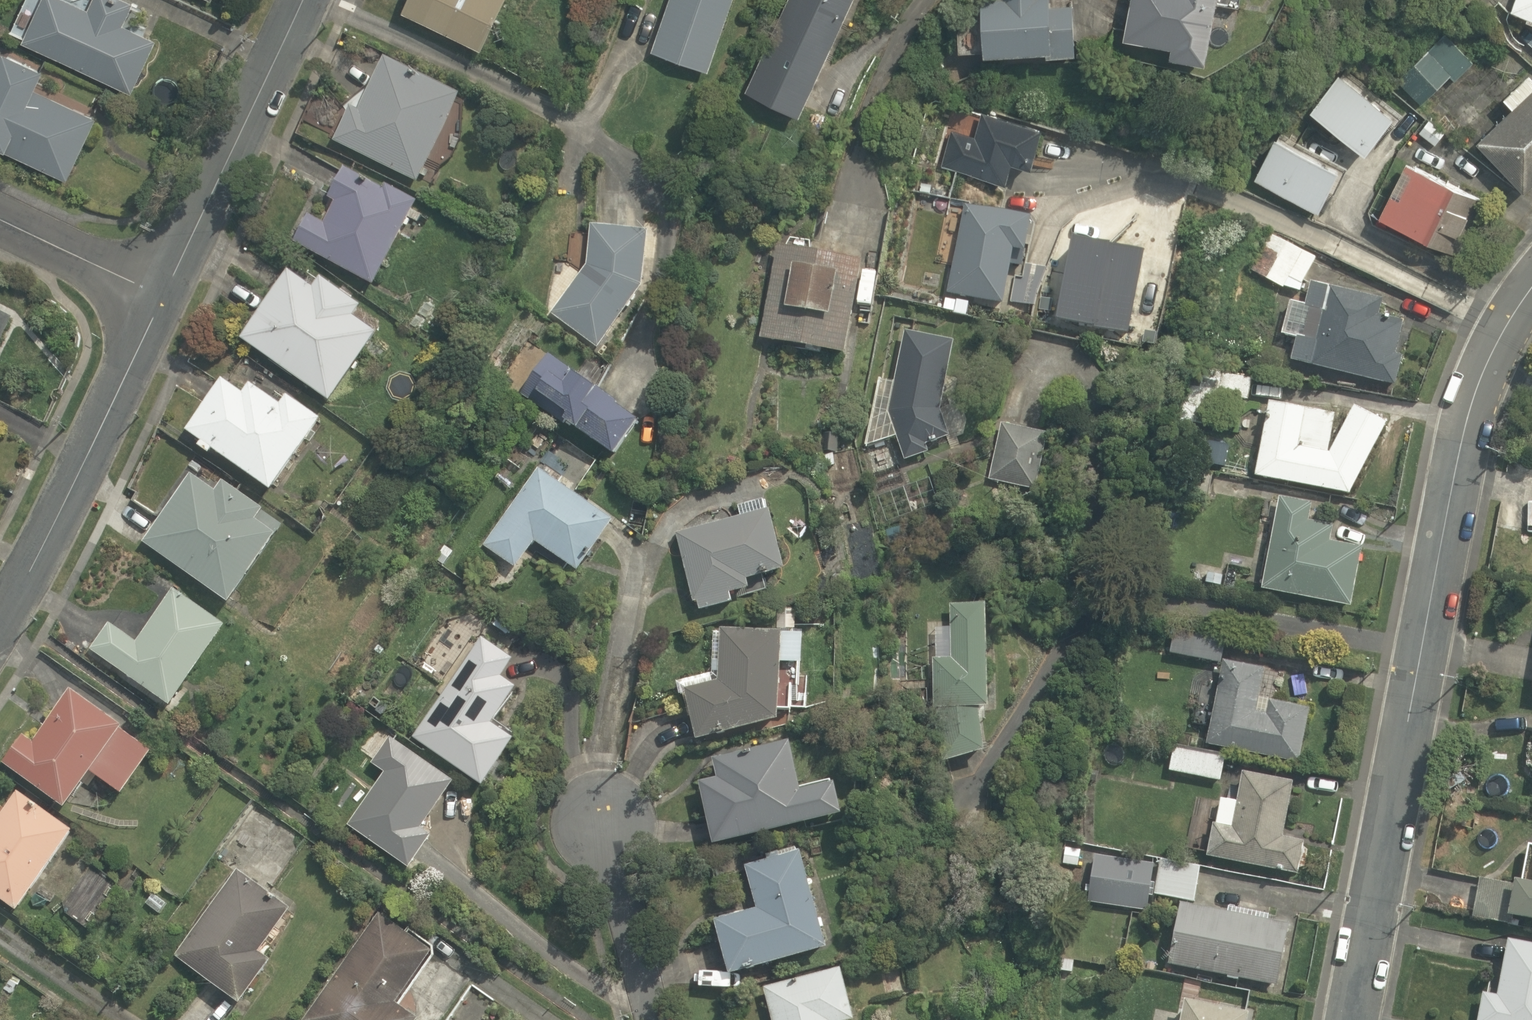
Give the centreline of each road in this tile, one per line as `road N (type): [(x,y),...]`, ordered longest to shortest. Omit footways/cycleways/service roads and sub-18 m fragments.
road 1 (unclassified): [(1353,1019),(1480,379),(1531,284)]
road 2 (residential): [(162,295),(39,553),(0,617)]
road 3 (residential): [(303,0),(162,295)]
road 4 (residential): [(648,1019),(606,829)]
road 5 (residential): [(0,220),(162,295)]

